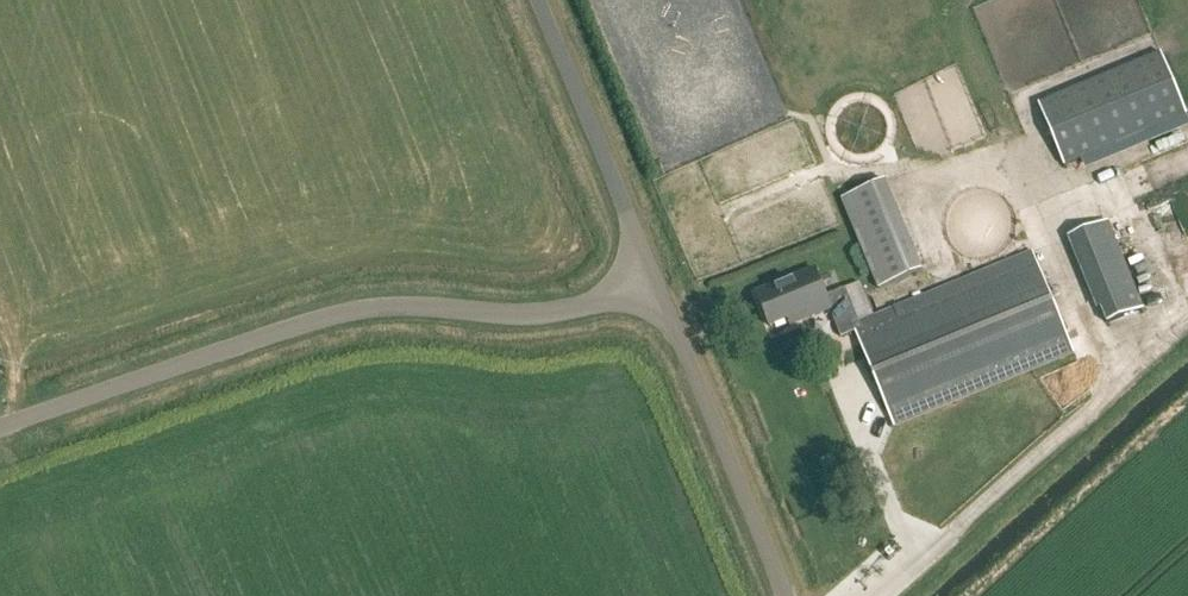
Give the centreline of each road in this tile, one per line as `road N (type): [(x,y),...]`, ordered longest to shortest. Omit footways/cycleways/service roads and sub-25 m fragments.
road 1 (unclassified): [(0,427),(367,309),(570,310),(647,280)]
road 2 (track): [(1187,323),(892,595)]
road 3 (residential): [(786,595),(647,280)]
road 4 (unclassified): [(647,280),(536,0)]

